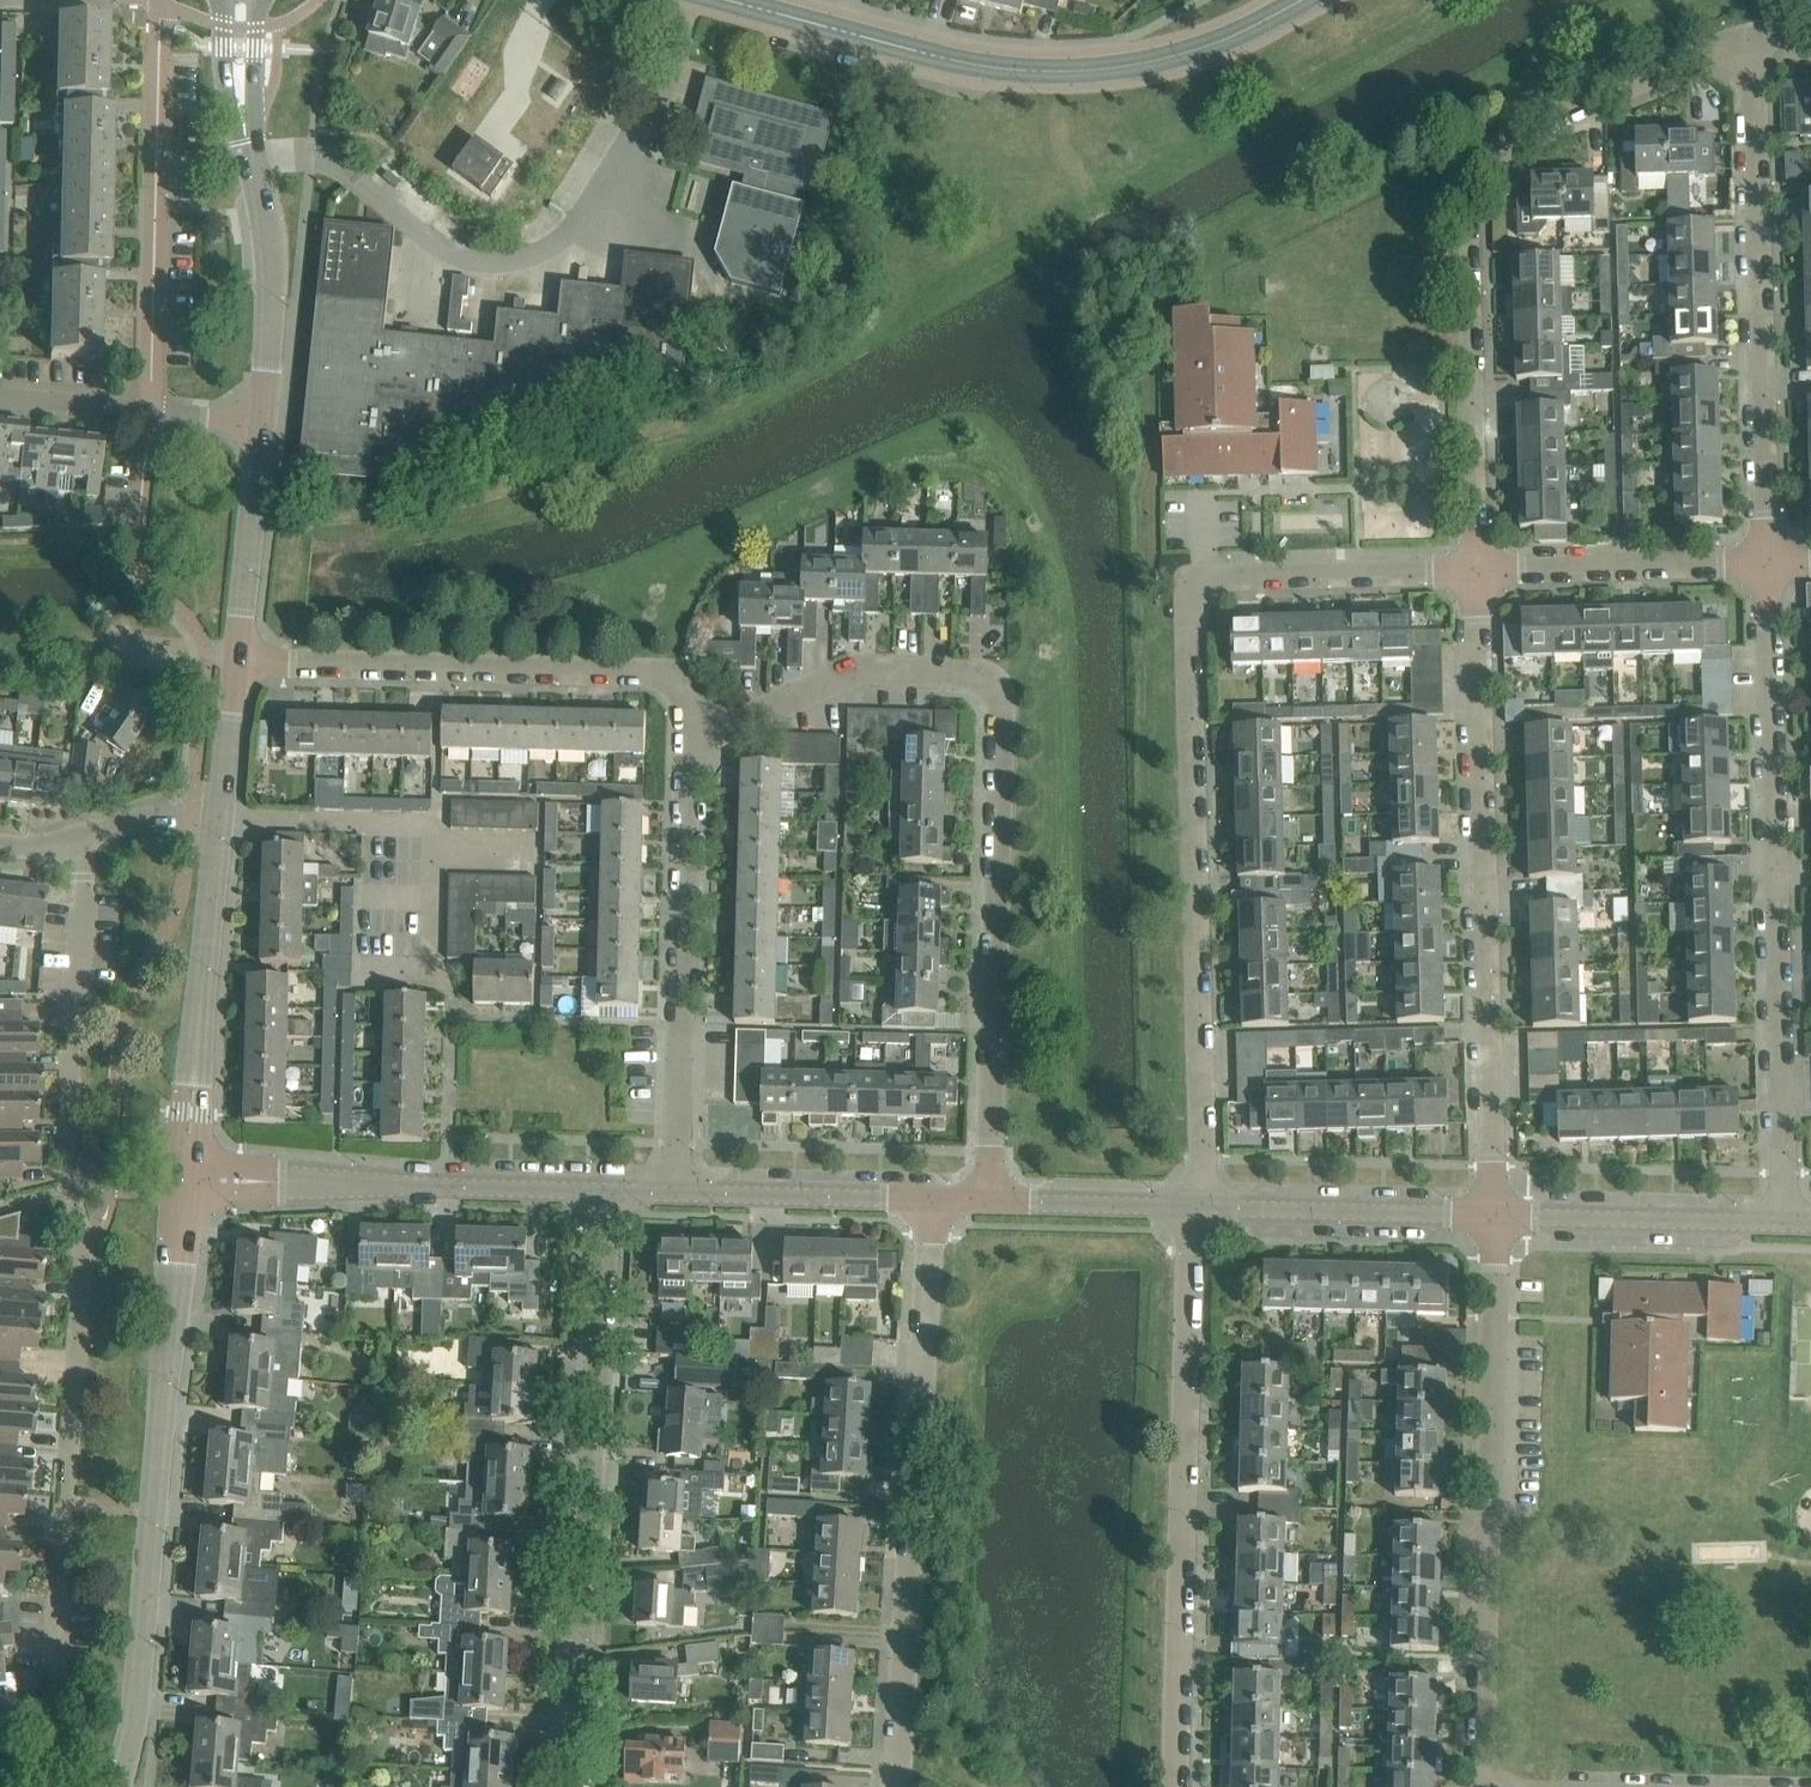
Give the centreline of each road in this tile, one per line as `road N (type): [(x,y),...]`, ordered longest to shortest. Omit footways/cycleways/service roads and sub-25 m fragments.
road 1 (residential): [(0,1727),(48,1720),(84,1246),(71,1191),(70,1039),(84,835)]
road 2 (residential): [(1197,1208),(1203,1151),(1192,596),(1221,578),(1477,570)]
road 3 (residential): [(989,1201),(998,701),(985,683),(958,674),(871,670),(715,732),(688,734)]
road 4 (residential): [(1477,570),(1472,157),(1512,133),(1753,35)]
road 5 (residential): [(1783,1222),(1768,564)]
road 6 (residential): [(1492,1216),(1477,570)]
road 7 (tertiary): [(115,1786),(138,1703),(184,1179)]
road 8 (secondary): [(1303,0),(1182,54),(1052,73),(979,66),(725,0)]
road 9 (residential): [(572,1786),(608,1191)]
road 10 (residential): [(897,1786),(932,1200)]
road 11 (residential): [(1176,1786),(1197,1208)]
road 12 (residential): [(1497,1786),(1482,1757),(1492,1216)]
road 13 (residential): [(1768,564),(1753,35)]
road 14 (residential): [(688,734),(684,695),(655,672),(237,660)]
road 15 (residential): [(678,1193),(688,734)]
road 16 (unclassified): [(608,1191),(184,1179)]
road 17 (residential): [(159,21),(150,413)]
road 18 (tertiary): [(184,1179),(220,821)]
road 19 (tertiary): [(261,420),(273,253),(244,111)]
road 20 (unclassified): [(1492,1216),(1197,1208)]
road 21 (unclassified): [(1783,1222),(1492,1216)]
road 22 (residential): [(1477,570),(1768,564)]
road 23 (unclassified): [(932,1200),(678,1193)]
road 24 (tertiary): [(237,660),(261,420)]
road 25 (unclassified): [(1197,1208),(989,1201)]
road 26 (tertiary): [(220,821),(237,660)]
road 27 (residential): [(150,413),(0,398)]
road 28 (residential): [(84,835),(158,815),(220,821)]

